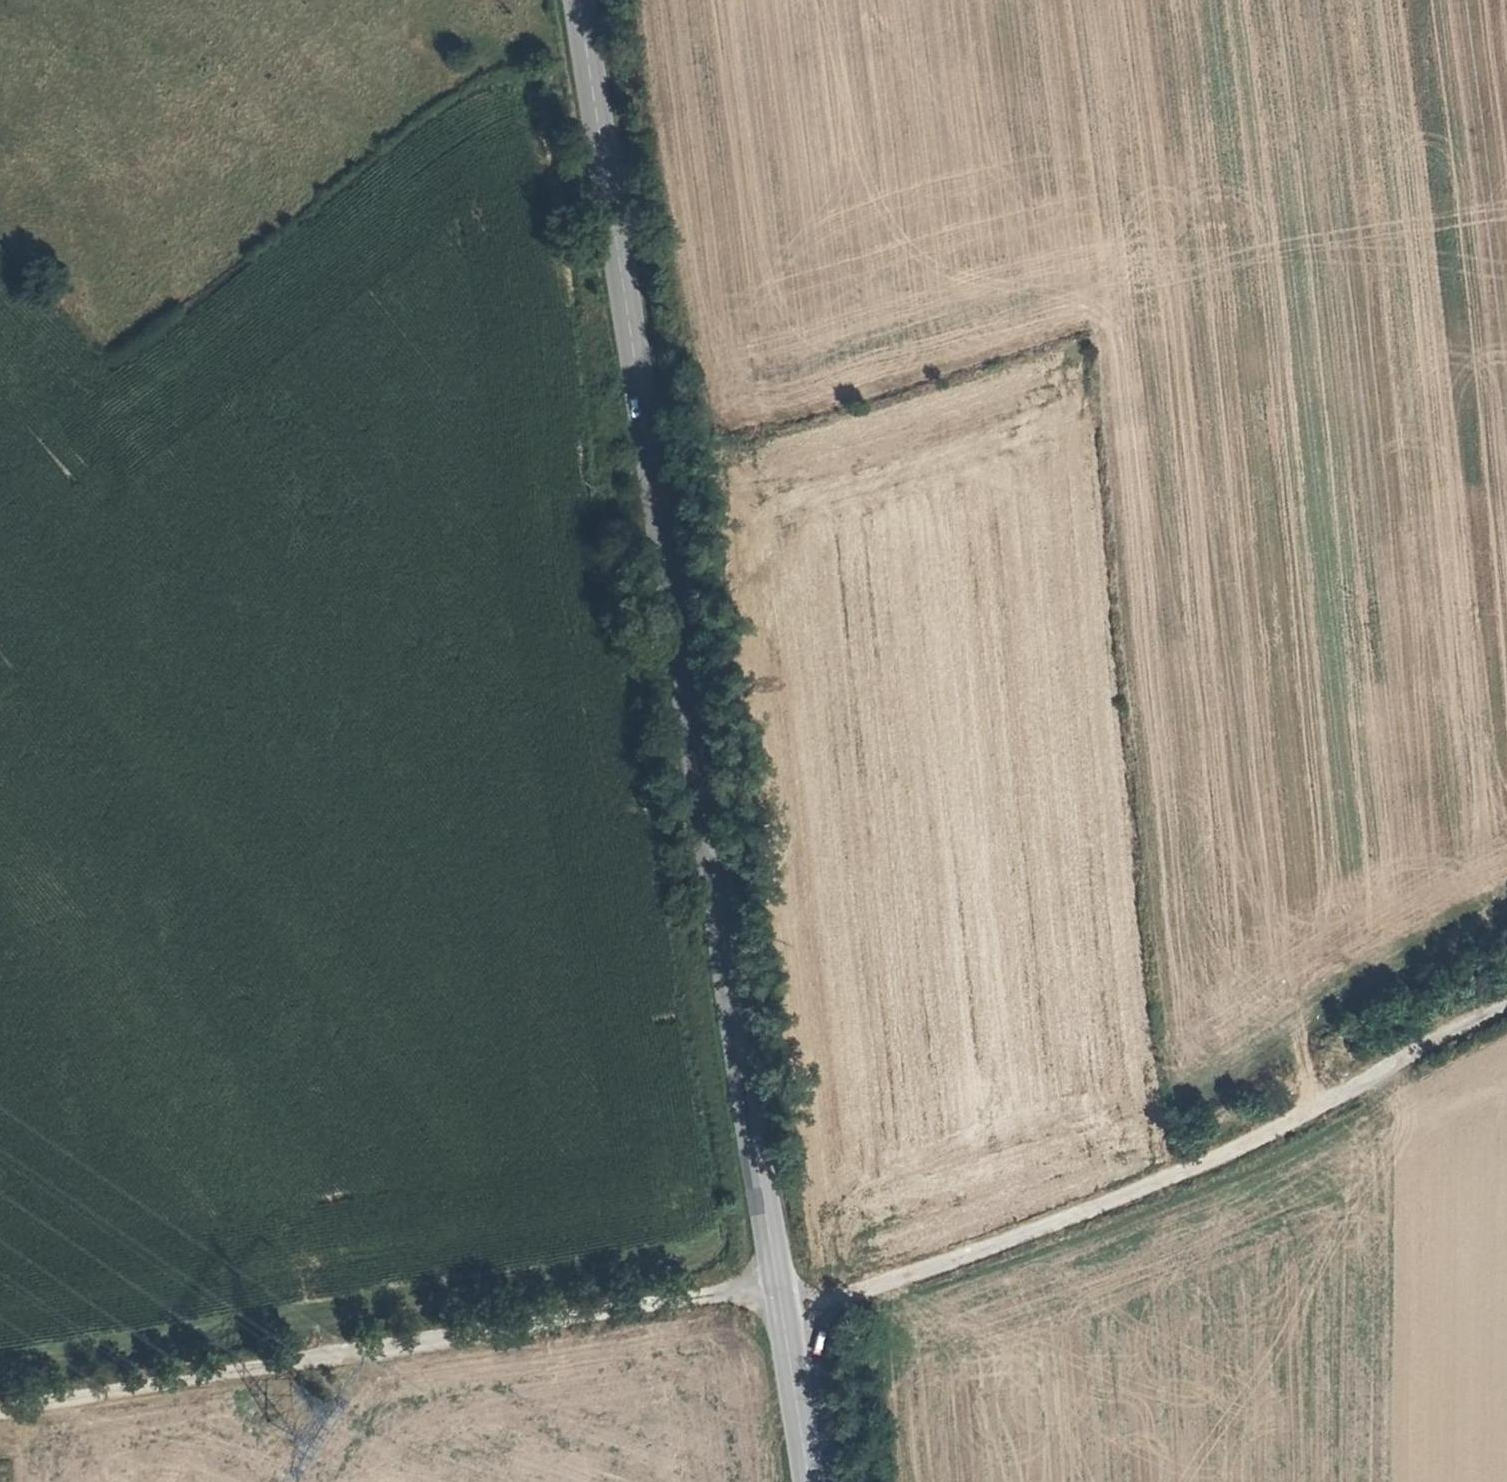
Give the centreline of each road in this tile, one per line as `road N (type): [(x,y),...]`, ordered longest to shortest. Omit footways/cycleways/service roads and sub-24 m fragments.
road 1 (secondary): [(580,0),(809,1481)]
road 2 (track): [(0,1414),(781,1291)]

